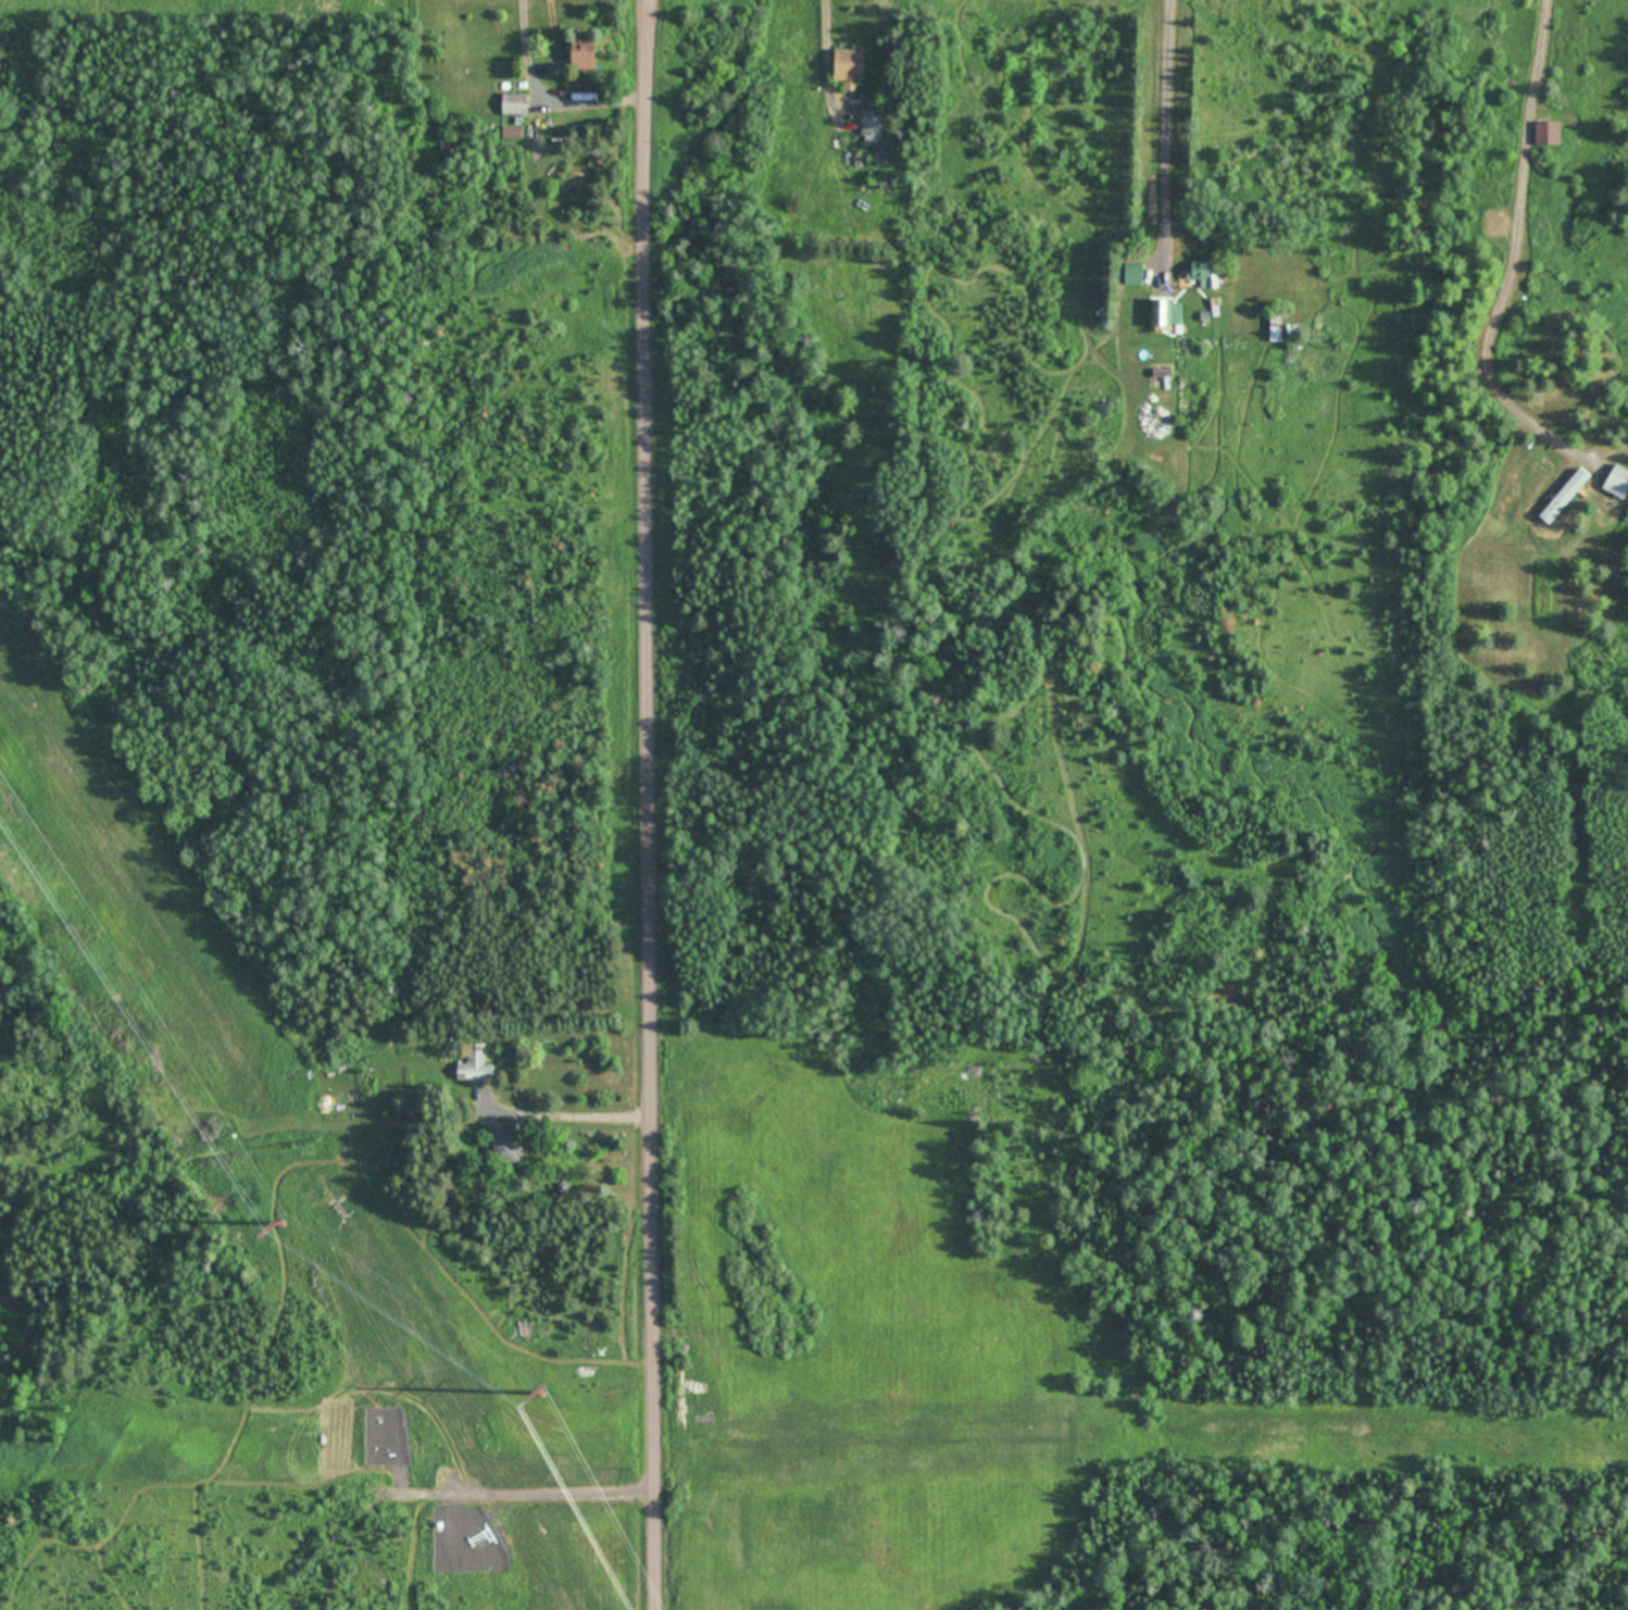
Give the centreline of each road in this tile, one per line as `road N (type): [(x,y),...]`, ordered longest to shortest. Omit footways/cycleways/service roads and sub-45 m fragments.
road 1 (residential): [(659,1609),(644,0)]

